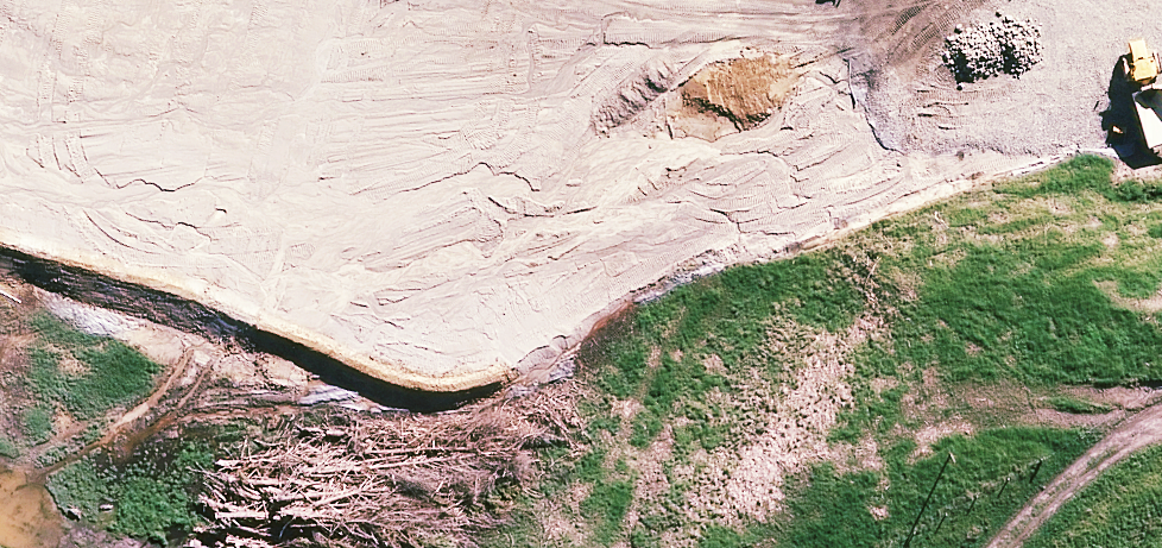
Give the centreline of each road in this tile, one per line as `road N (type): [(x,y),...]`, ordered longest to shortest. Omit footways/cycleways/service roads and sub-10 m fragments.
road 1 (motorway): [(1161,429),(926,381),(0,43)]
road 2 (motorway): [(312,0),(1049,264),(1161,287)]
road 3 (track): [(1161,429),(1125,445),(1013,547)]

